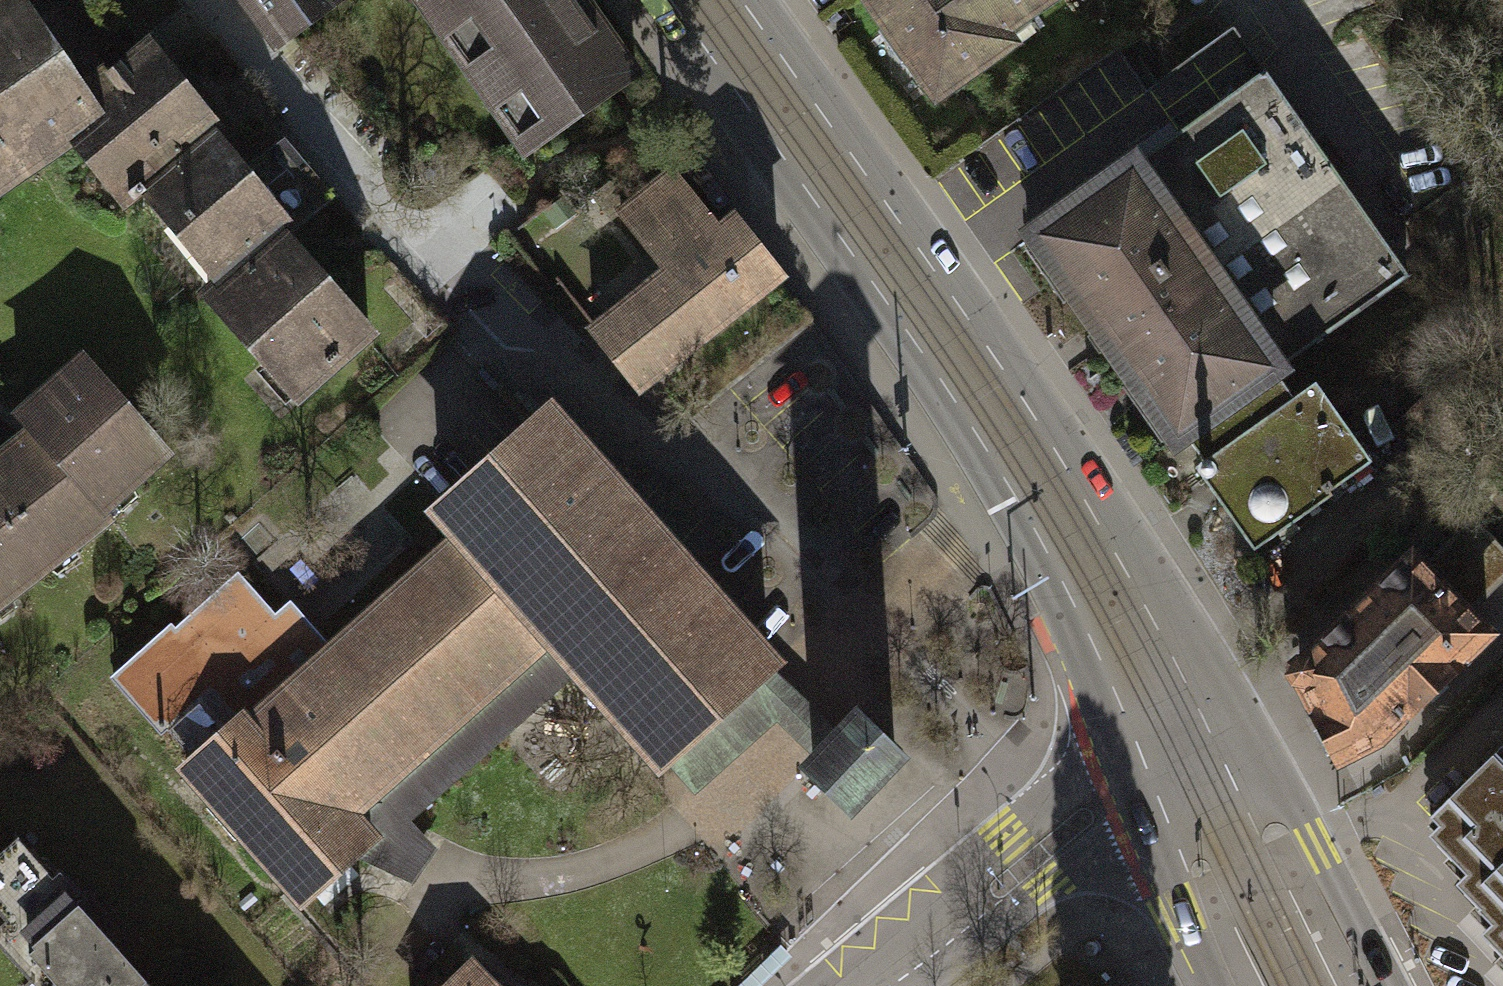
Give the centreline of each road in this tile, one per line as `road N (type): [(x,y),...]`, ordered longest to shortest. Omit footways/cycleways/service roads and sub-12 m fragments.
road 1 (residential): [(202,0),(378,194),(610,418),(707,461),(877,626),(1060,835)]
road 2 (secondary): [(707,0),(1009,432),(1178,733)]
road 3 (secondary): [(1391,985),(1307,825),(1178,733)]
road 4 (secondary): [(1178,733),(1162,860),(1166,889),(1210,985)]
road 5 (tertiary): [(868,985),(1060,835)]
road 6 (tertiary): [(1060,835),(1178,733)]

